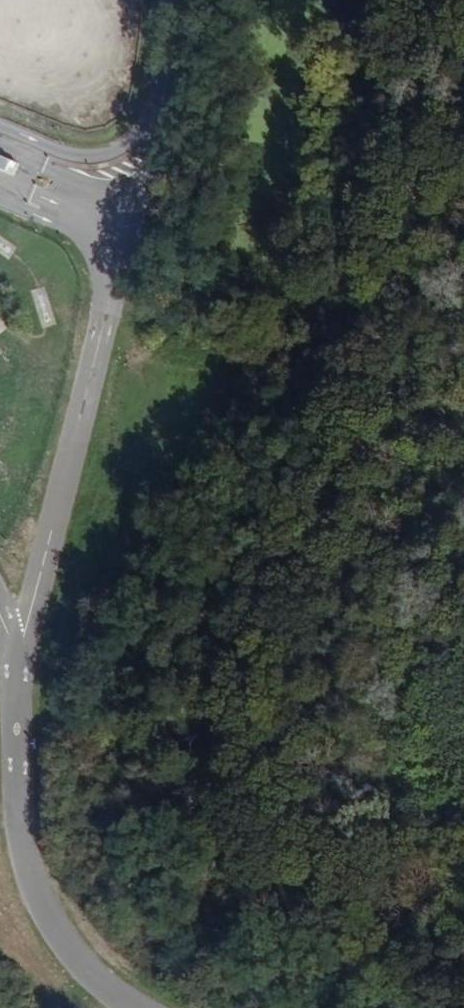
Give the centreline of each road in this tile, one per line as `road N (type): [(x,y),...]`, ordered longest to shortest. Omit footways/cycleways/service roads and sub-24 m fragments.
road 1 (residential): [(0,186),(32,201),(96,205),(112,295),(23,628),(12,645),(23,849),(39,901),(79,963),(134,1007)]

